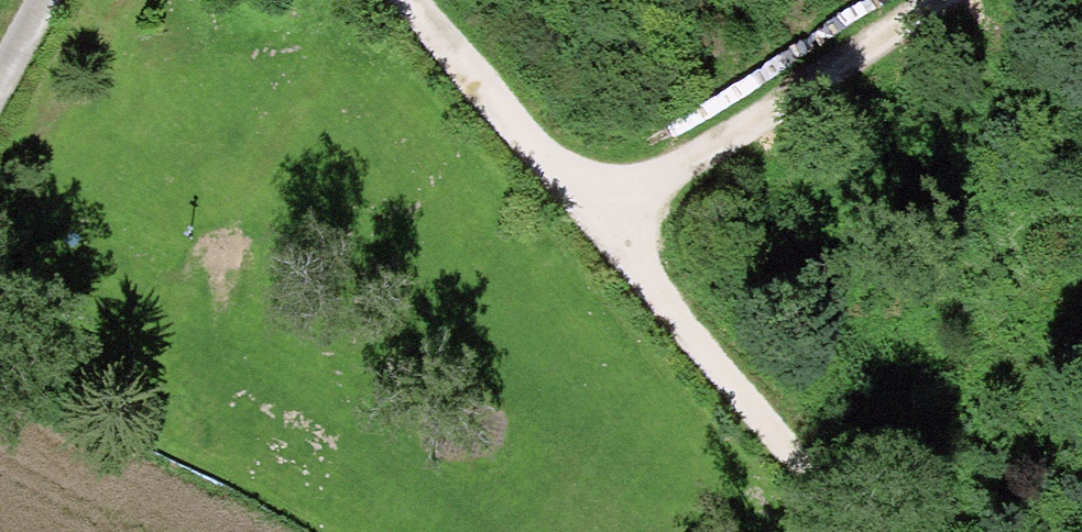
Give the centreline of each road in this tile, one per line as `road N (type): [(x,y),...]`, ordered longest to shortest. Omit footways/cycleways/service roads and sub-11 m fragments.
road 1 (track): [(411,0),(871,531)]
road 2 (track): [(933,0),(604,216)]

